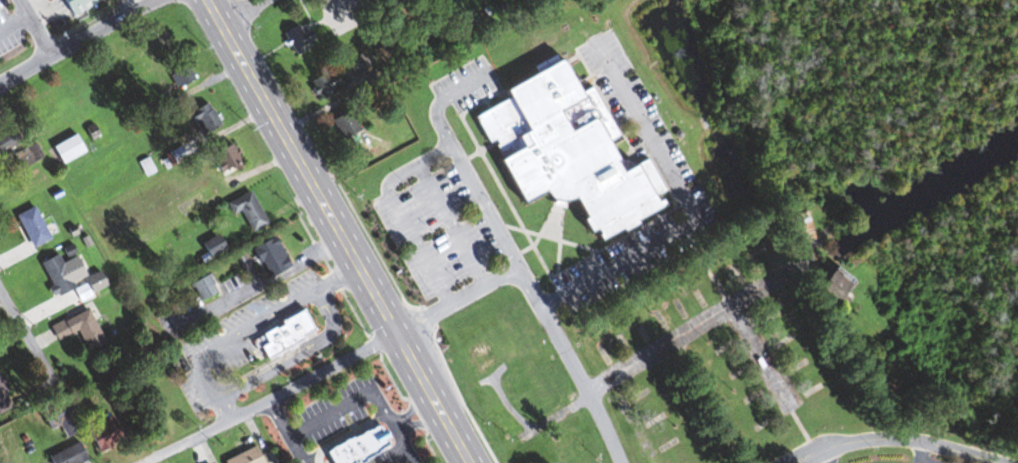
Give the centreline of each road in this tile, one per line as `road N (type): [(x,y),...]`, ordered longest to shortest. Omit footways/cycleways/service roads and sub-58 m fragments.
road 1 (trunk): [(470,462),(207,0)]
road 2 (residential): [(342,238),(145,345),(54,384)]
road 3 (residential): [(397,334),(134,462)]
road 4 (residential): [(793,462),(845,442),(895,437),(1003,462)]
road 5 (residential): [(152,0),(0,86)]

